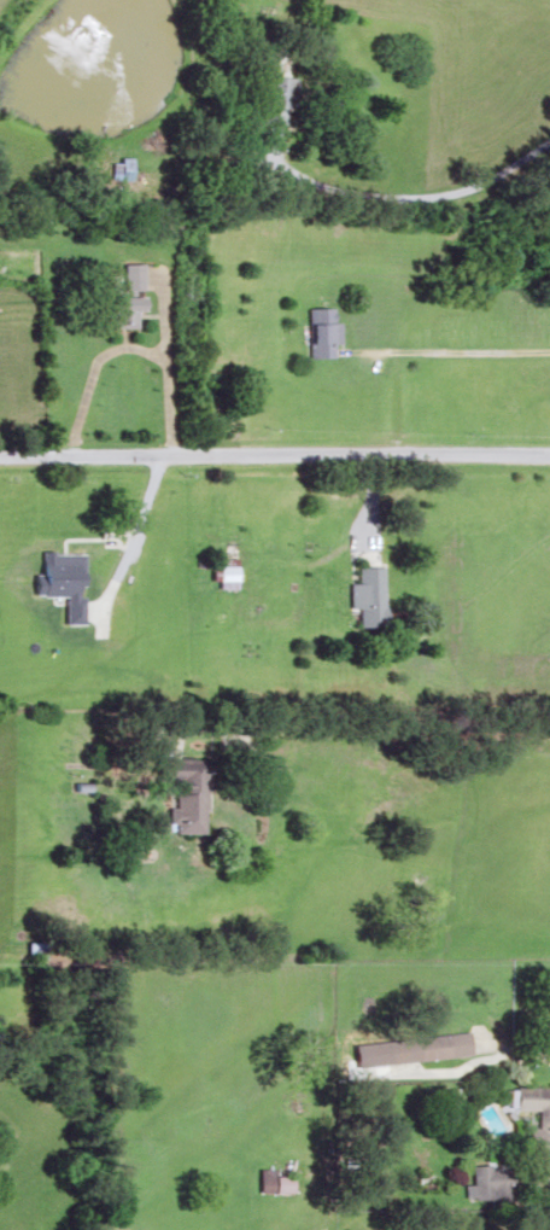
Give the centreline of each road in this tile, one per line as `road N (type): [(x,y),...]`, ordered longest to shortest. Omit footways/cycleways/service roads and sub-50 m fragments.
road 1 (residential): [(0,456),(549,455)]

